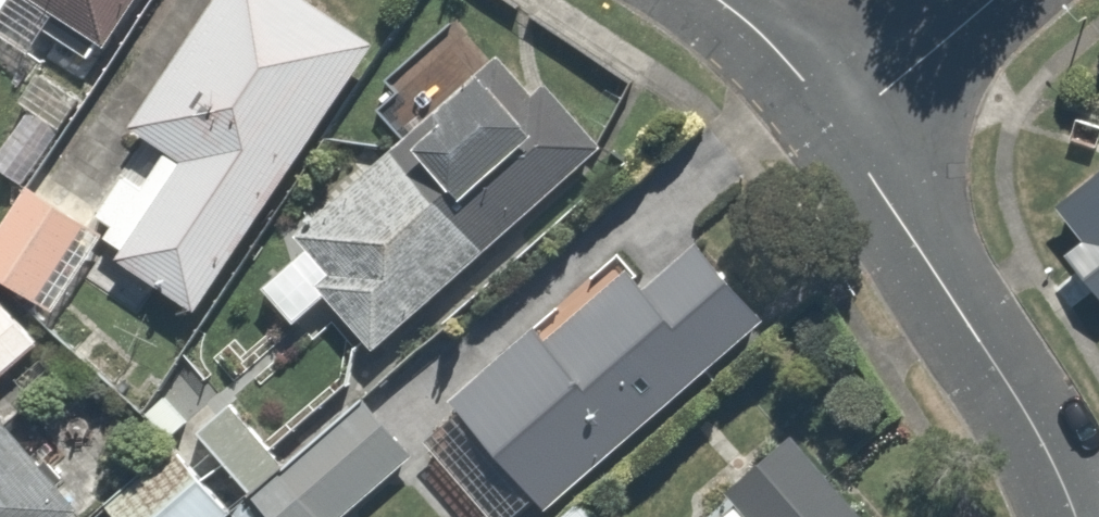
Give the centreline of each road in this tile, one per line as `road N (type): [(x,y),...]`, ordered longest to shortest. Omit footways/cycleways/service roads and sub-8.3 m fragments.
road 1 (residential): [(837,127),(904,228),(1052,516)]
road 2 (residential): [(991,0),(837,127)]
road 3 (residential): [(718,0),(773,48),(837,127)]

